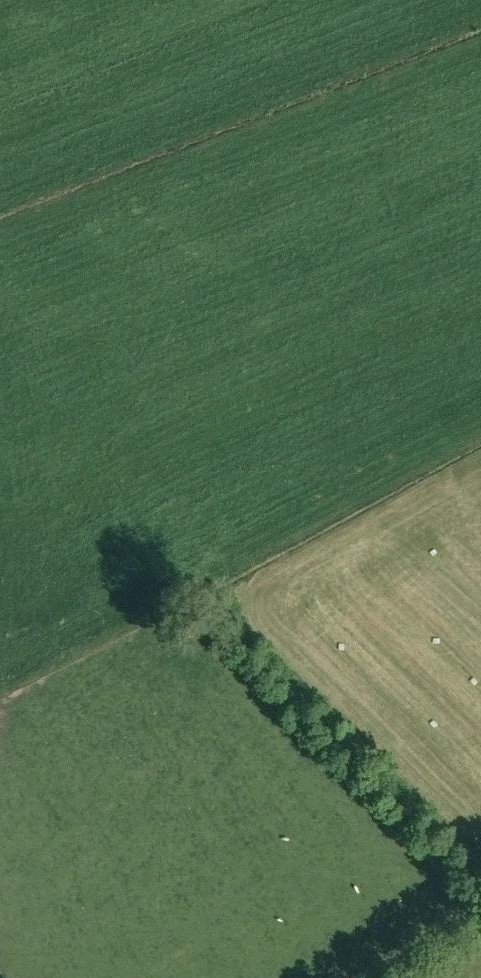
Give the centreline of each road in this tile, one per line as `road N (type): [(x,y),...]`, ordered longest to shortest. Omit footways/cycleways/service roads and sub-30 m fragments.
road 1 (track): [(480,906),(368,977)]

